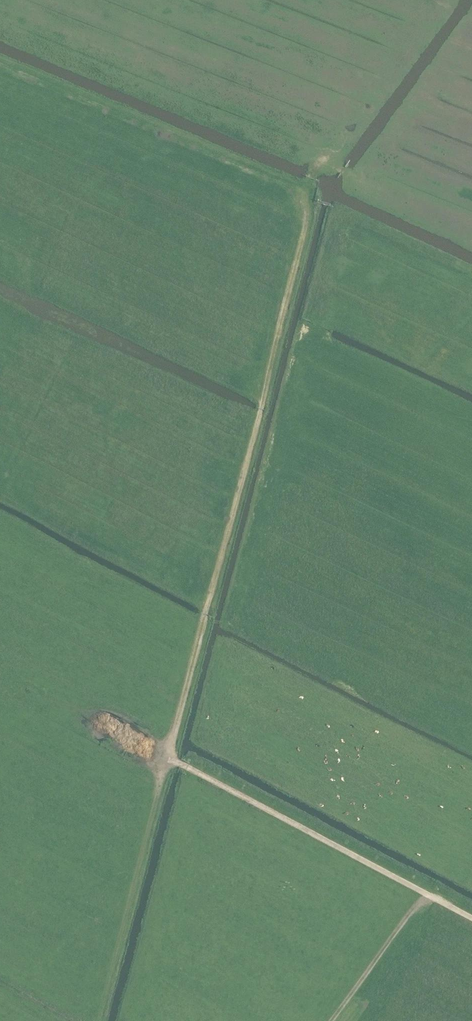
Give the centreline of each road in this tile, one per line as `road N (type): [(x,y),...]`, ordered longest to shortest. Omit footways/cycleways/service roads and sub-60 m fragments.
road 1 (track): [(307,190),(259,421),(168,756)]
road 2 (track): [(392,194),(327,158),(307,190),(0,62)]
road 3 (track): [(168,756),(471,918)]
road 4 (track): [(168,756),(101,1020)]
road 5 (track): [(313,1020),(427,894)]

